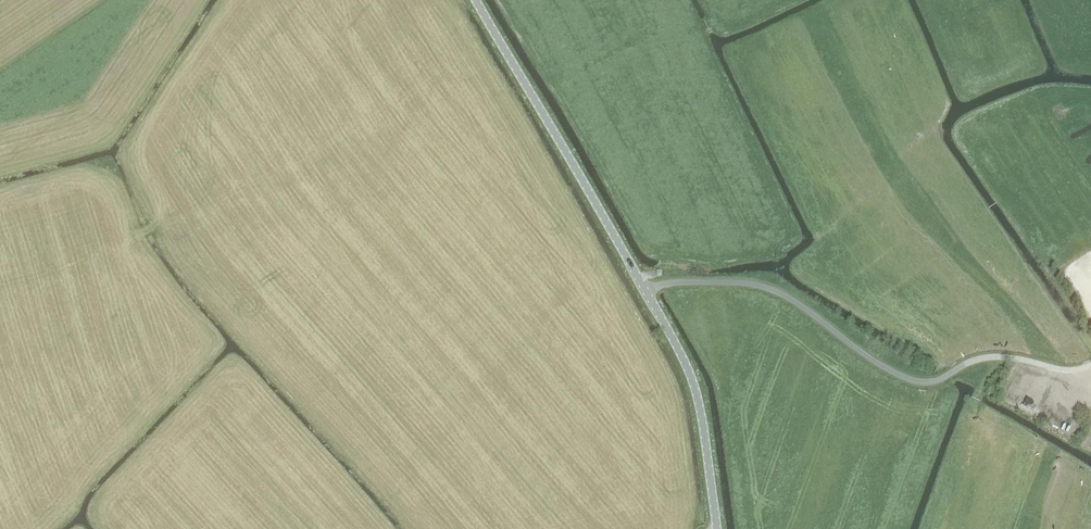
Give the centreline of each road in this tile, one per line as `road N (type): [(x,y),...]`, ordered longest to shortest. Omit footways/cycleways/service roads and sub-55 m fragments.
road 1 (unclassified): [(717,528),(702,419),(686,364),(476,0)]

